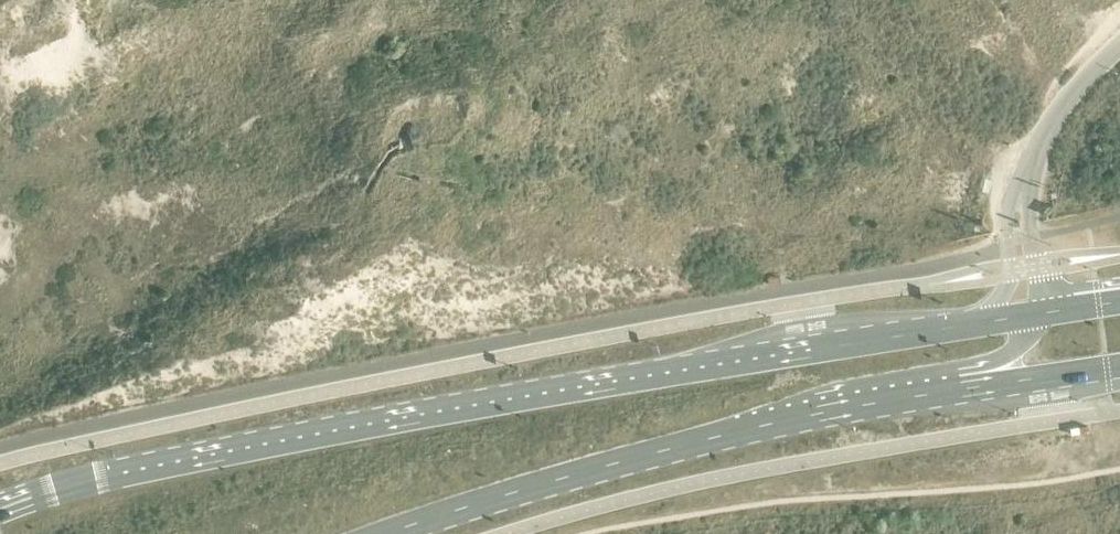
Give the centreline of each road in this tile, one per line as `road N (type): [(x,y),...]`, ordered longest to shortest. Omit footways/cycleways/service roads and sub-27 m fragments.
road 1 (primary): [(1043,312),(353,426),(62,487),(0,508)]
road 2 (primary): [(386,533),(740,429),(965,388)]
road 3 (primary): [(965,388),(1119,365)]

